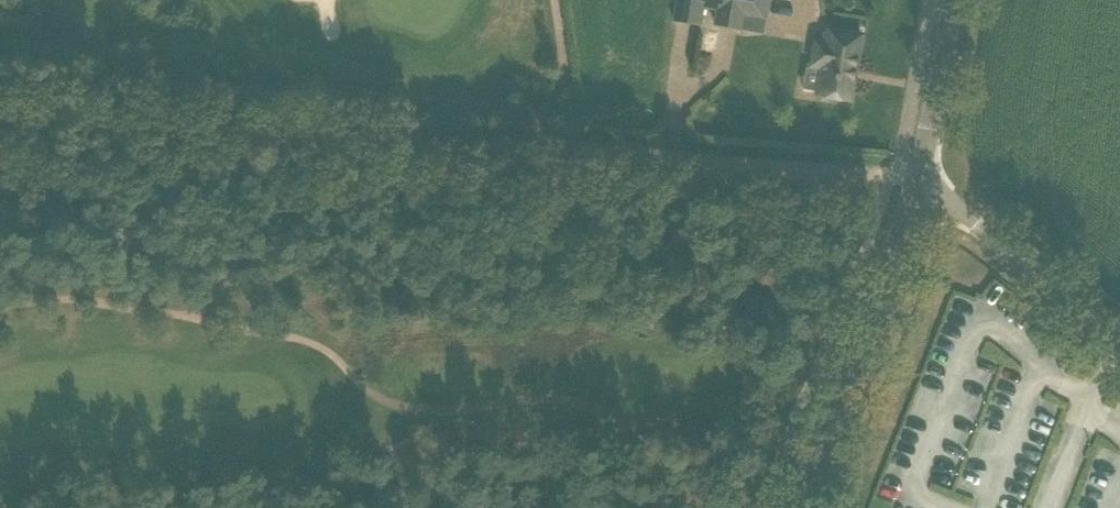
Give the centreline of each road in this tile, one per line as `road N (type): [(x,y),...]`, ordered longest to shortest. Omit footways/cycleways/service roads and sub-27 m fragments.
road 1 (track): [(530,146),(0,111)]
road 2 (track): [(730,507),(741,491),(754,415),(718,298),(660,254),(567,217),(534,186),(530,146)]
road 3 (track): [(530,146),(892,173)]
road 4 (tertiary): [(794,507),(914,178)]
road 5 (unclassified): [(1119,346),(914,178)]
road 6 (tertiary): [(914,178),(952,0)]

